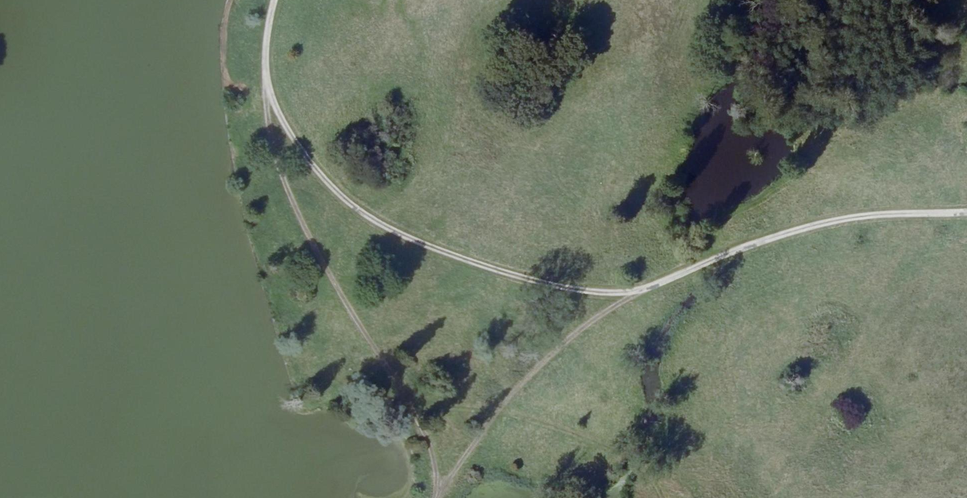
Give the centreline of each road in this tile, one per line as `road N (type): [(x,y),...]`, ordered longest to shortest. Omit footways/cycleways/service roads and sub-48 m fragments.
road 1 (unclassified): [(265,96),(314,173),(385,230),(506,276),(635,293)]
road 2 (unclassified): [(265,96),(268,143),(286,195),(412,419),(438,489)]
road 3 (unclassified): [(966,213),(813,226),(635,293)]
road 4 (unclassified): [(635,293),(531,371),(438,489)]

